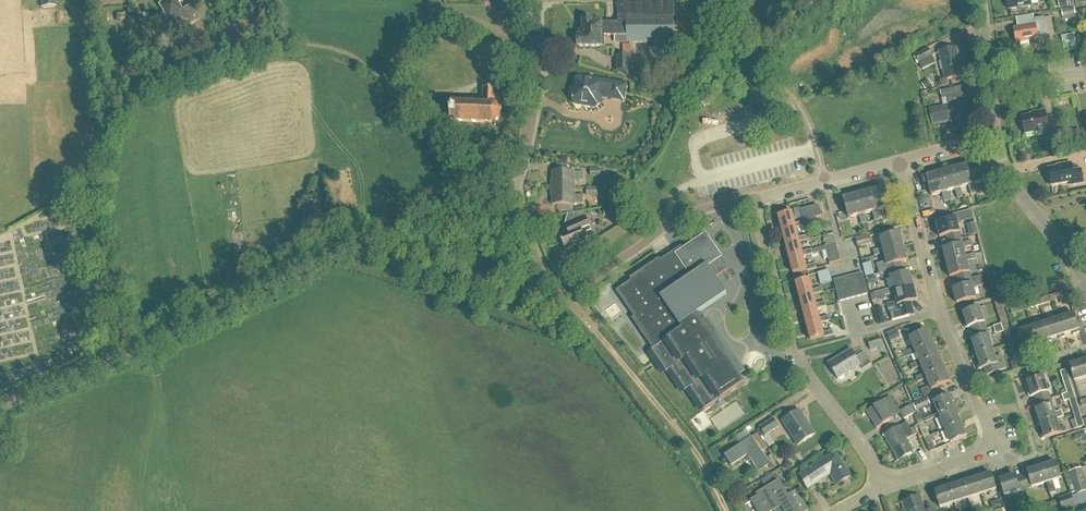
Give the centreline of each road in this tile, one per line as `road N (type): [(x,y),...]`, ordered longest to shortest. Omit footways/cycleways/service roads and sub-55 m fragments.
road 1 (residential): [(0,408),(520,173)]
road 2 (residential): [(887,484),(991,446),(939,313),(899,163)]
road 3 (residential): [(887,484),(804,376),(750,199)]
road 4 (track): [(566,297),(702,460),(725,510)]
road 5 (residential): [(566,297),(671,222),(750,199)]
road 6 (residential): [(1085,292),(1005,166),(995,137)]
road 7 (residential): [(520,173),(537,94),(538,0)]
road 8 (residential): [(750,199),(899,163)]
road 9 (residential): [(566,297),(535,252),(520,173)]

